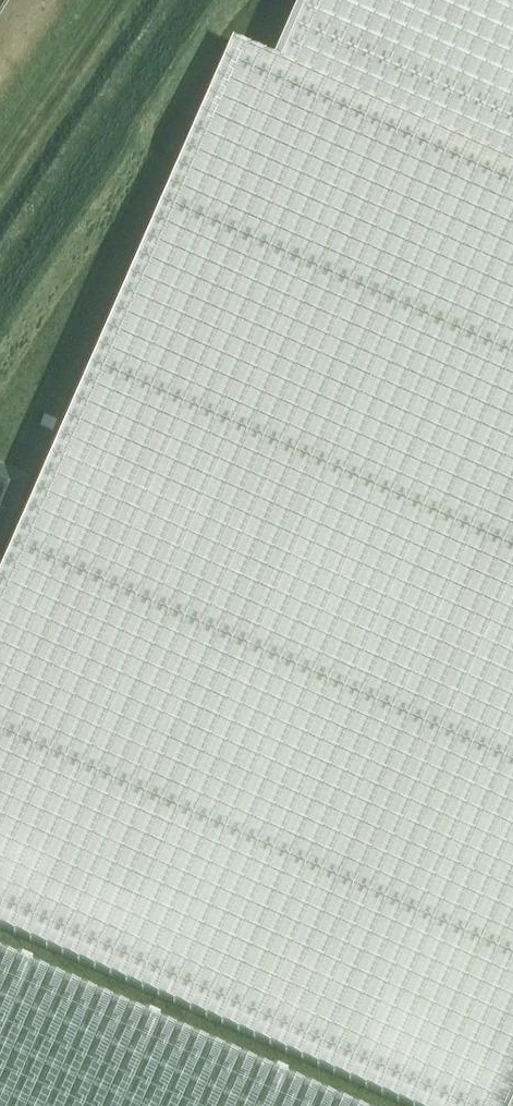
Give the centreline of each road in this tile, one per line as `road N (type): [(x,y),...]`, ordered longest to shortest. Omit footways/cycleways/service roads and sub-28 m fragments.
road 1 (track): [(0,211),(137,0)]

